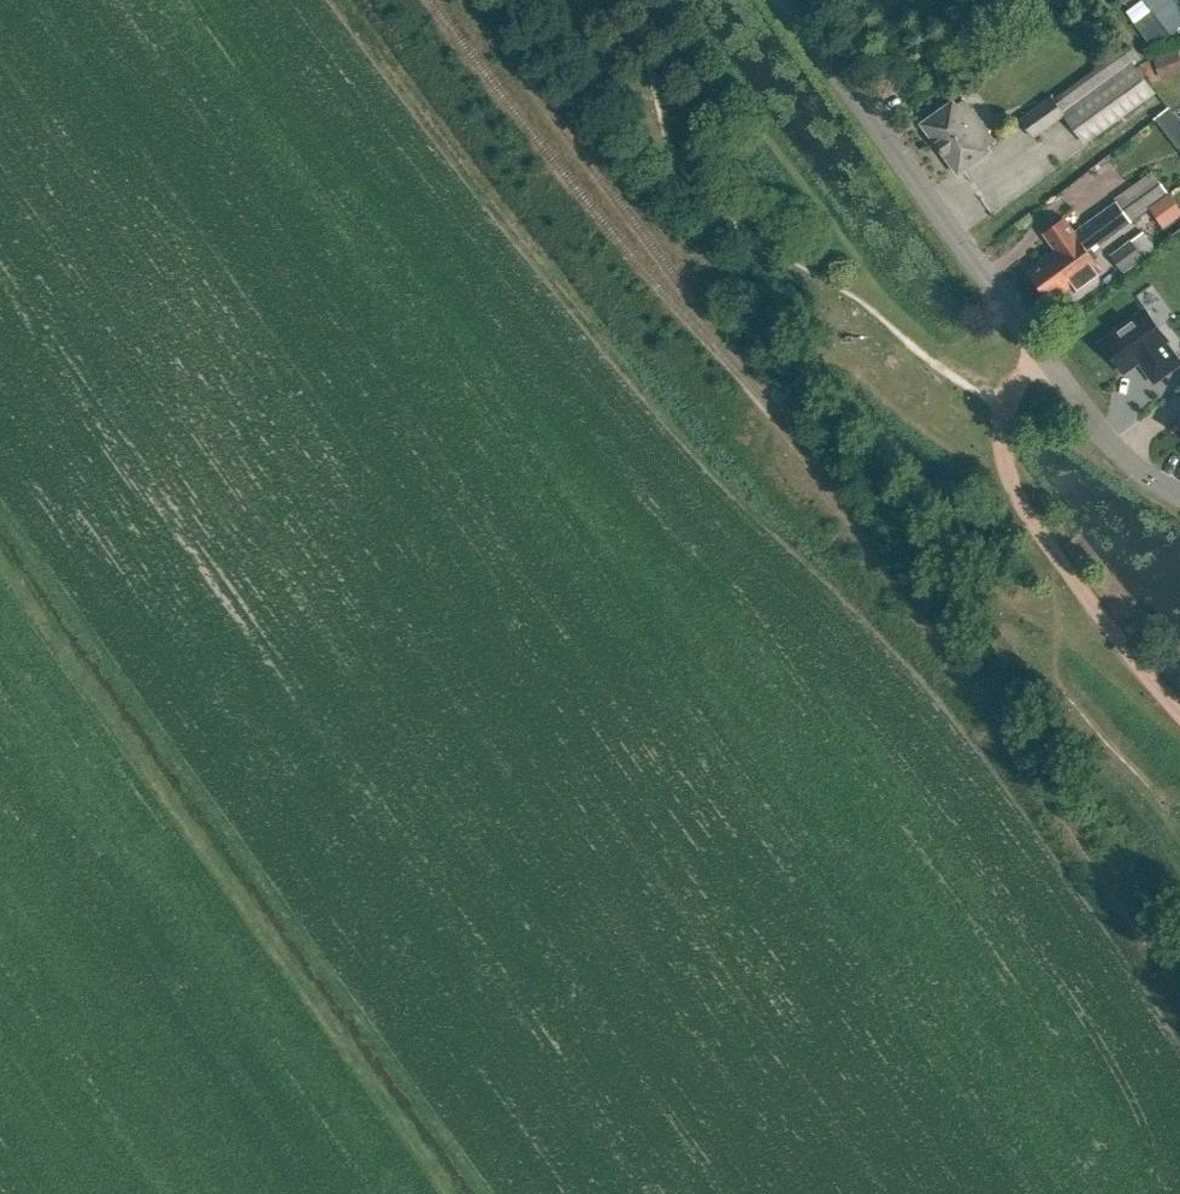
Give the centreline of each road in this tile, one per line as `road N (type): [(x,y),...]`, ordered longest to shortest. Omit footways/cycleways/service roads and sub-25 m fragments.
road 1 (residential): [(1042,353),(788,0)]
road 2 (unclassified): [(1042,353),(1004,419),(1002,461),(1078,587),(1179,711)]
road 3 (residential): [(1179,493),(1123,459),(1042,353)]

